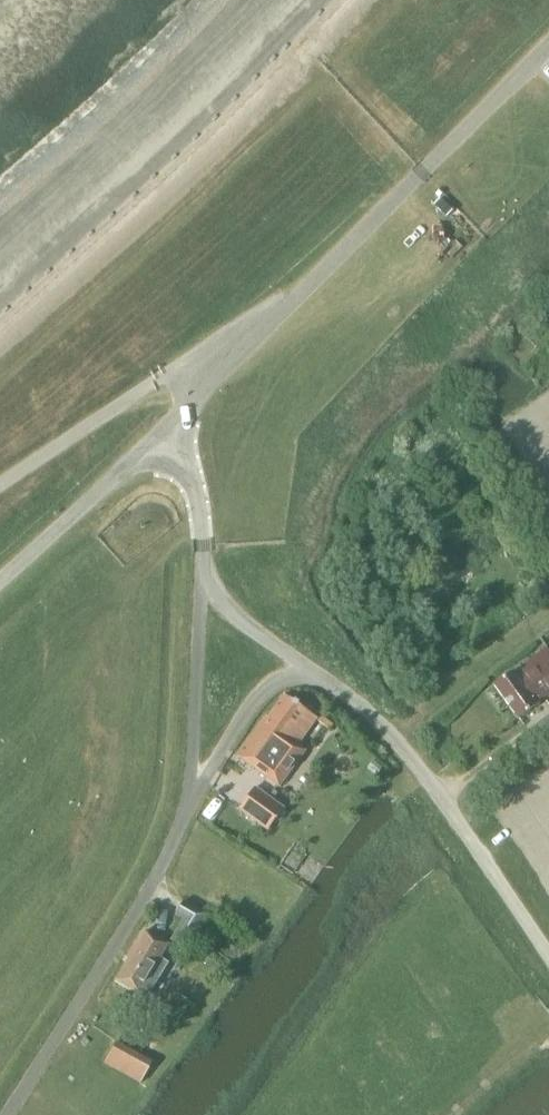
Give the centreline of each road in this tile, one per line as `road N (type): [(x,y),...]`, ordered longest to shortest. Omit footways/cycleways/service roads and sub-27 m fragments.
road 1 (unclassified): [(237,360),(548,47)]
road 2 (unclassified): [(548,953),(392,732),(312,671)]
road 3 (unclassified): [(7,1114),(190,808)]
road 4 (unclassified): [(0,485),(199,359),(221,351),(237,360)]
road 5 (unclassified): [(0,580),(175,421)]
road 6 (unclassified): [(190,808),(205,580)]
road 7 (unclassified): [(190,808),(258,698),(312,671)]
road 8 (unclassified): [(205,580),(175,421)]
road 9 (unclassified): [(312,671),(244,623),(205,580)]

